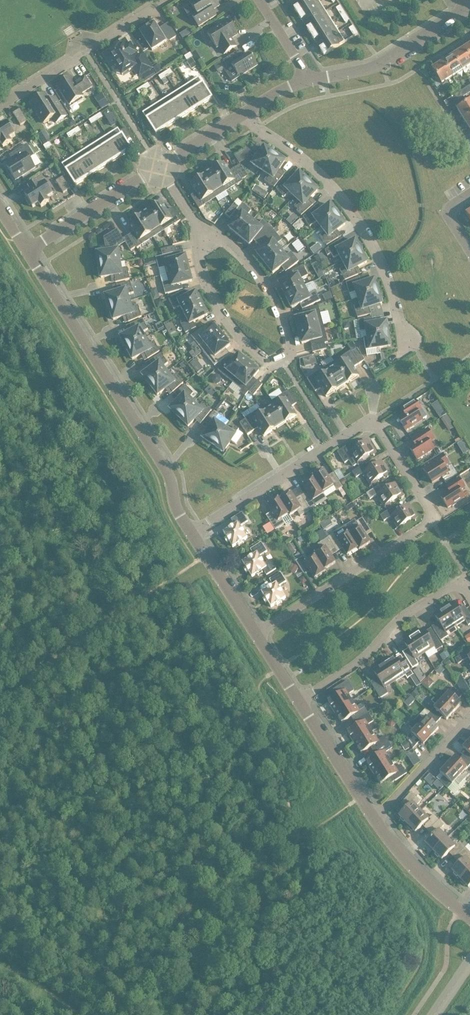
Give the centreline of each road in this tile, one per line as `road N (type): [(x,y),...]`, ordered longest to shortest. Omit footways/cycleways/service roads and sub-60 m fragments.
road 1 (residential): [(254,632),(426,525),(430,514),(370,419),(192,534)]
road 2 (residential): [(192,534),(174,509),(167,475),(25,253)]
road 3 (residential): [(199,230),(202,277),(230,332),(269,361),(283,361),(289,343),(277,311),(251,266),(225,244)]
road 4 (residential): [(244,114),(342,202),(368,240),(406,342)]
road 5 (residential): [(469,600),(456,579),(408,609),(362,658),(300,704)]
road 6 (residential): [(0,101),(164,0)]
road 7 (residential): [(308,81),(381,63),(469,9)]
road 8 (residential): [(25,253),(158,169)]
road 9 (residential): [(372,819),(469,716)]
road 10 (residential): [(467,917),(372,819)]
road 11 (residential): [(372,819),(300,704)]

